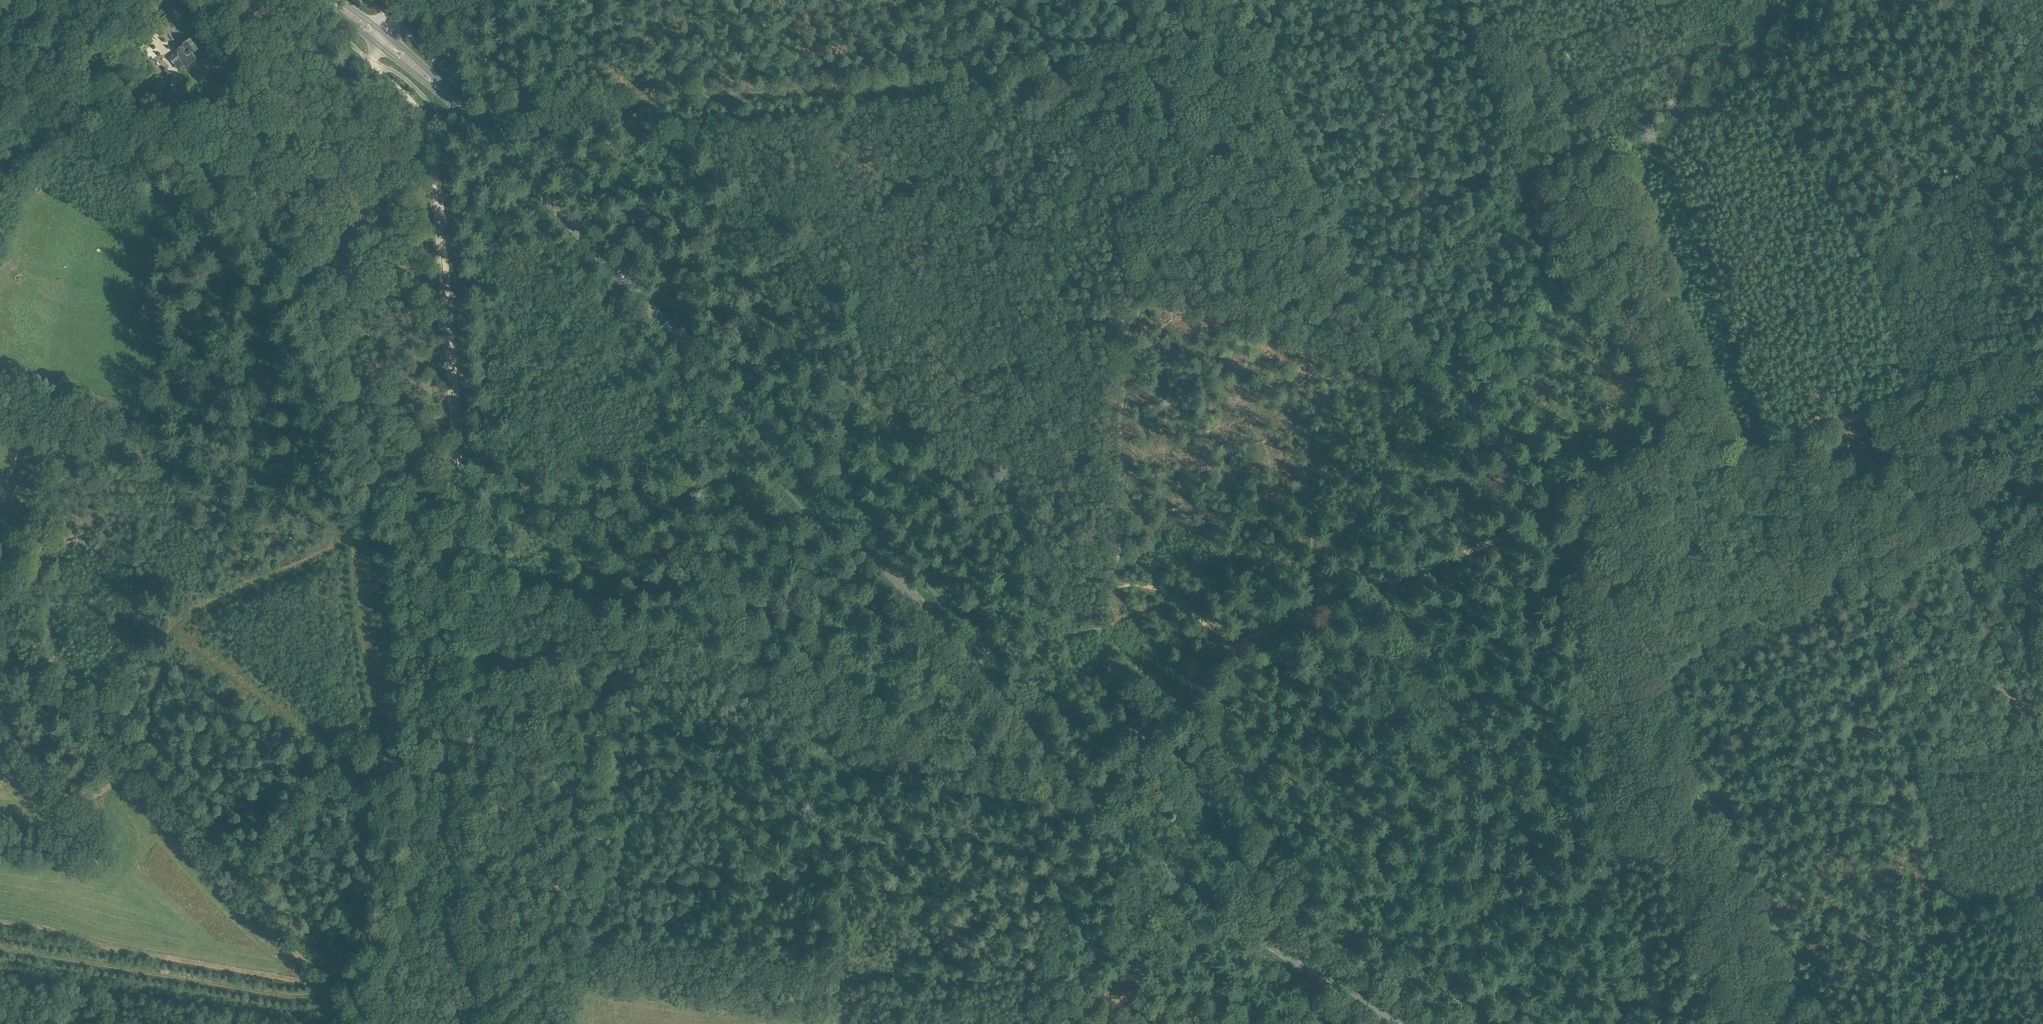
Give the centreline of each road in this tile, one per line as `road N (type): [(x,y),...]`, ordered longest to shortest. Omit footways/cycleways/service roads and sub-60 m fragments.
road 1 (secondary): [(1395,1023),(1177,876),(1058,758),(510,158),(381,38)]
road 2 (track): [(503,1023),(435,156),(417,110)]
road 3 (track): [(1114,594),(1057,589),(621,96),(560,100),(487,0)]
road 4 (track): [(1275,629),(2042,350)]
road 5 (track): [(1114,594),(1126,353),(1144,294),(1148,207),(1123,136),(1052,64),(1038,0)]
road 6 (track): [(359,541),(186,617),(172,631),(176,784),(345,985)]
road 7 (track): [(1580,1023),(1514,902),(1419,869),(1366,863),(1275,629)]
road 8 (track): [(1954,911),(1917,766),(1686,834),(1598,772)]
road 9 (track): [(1052,64),(621,96)]
road 10 (track): [(1885,0),(1546,229)]
road 11 (track): [(345,985),(285,996),(0,950)]
road 12 (track): [(241,235),(292,285),(332,371),(345,415),(359,541)]
road 13 (track): [(1954,911),(1763,960),(1662,1022)]
road 14 (track): [(2042,656),(2027,606),(1916,391)]
road 15 (track): [(1546,229),(1562,264),(1643,368),(1688,475)]
road 16 (track): [(1054,980),(1336,1023)]
road 17 (track): [(1054,980),(1098,797),(1148,736)]
road 18 (track): [(1598,772),(1591,829),(1602,906),(1634,950),(1662,1022)]
road 19 (track): [(176,622),(385,776)]
road 20 (track): [(1598,772),(1556,523)]
road 21 (track): [(1546,229),(1454,0)]
road 22 (track): [(385,776),(359,541)]
road 23 (track): [(62,84),(241,235)]
road 24 (track): [(345,985),(386,928),(385,776)]
road 25 (track): [(1247,643),(1170,594),(1114,594)]
road 26 (track): [(1148,736),(1247,643)]
road 27 (track): [(62,84),(166,0)]

